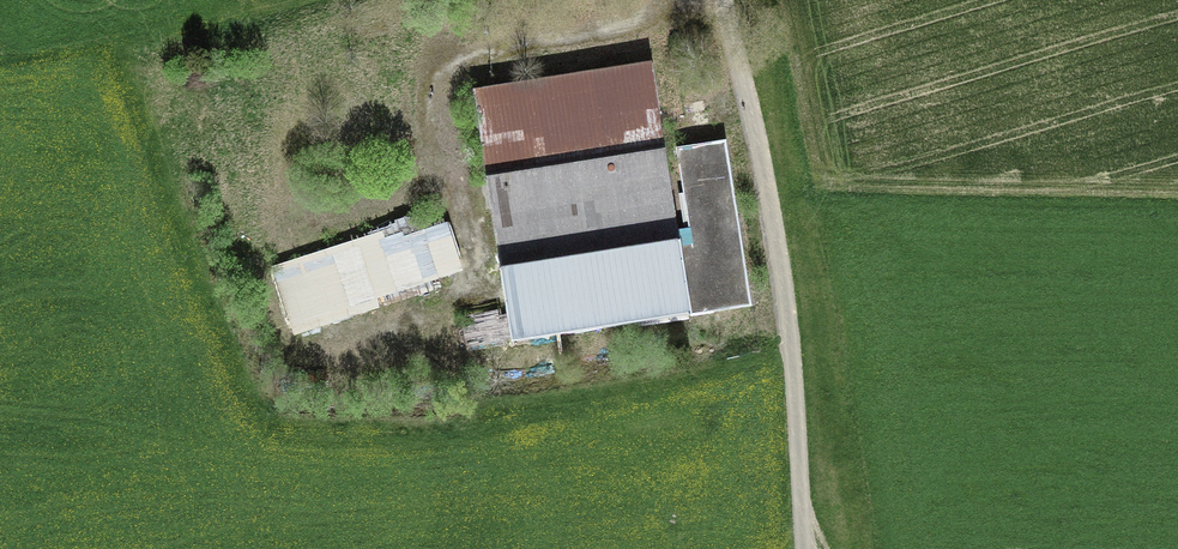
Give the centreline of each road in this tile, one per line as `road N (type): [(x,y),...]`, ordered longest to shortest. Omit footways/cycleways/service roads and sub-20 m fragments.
road 1 (track): [(436,175),(434,111),(446,85),(468,68),(620,38),(684,0)]
road 2 (residential): [(727,0),(787,294)]
road 3 (track): [(787,294),(808,548)]

